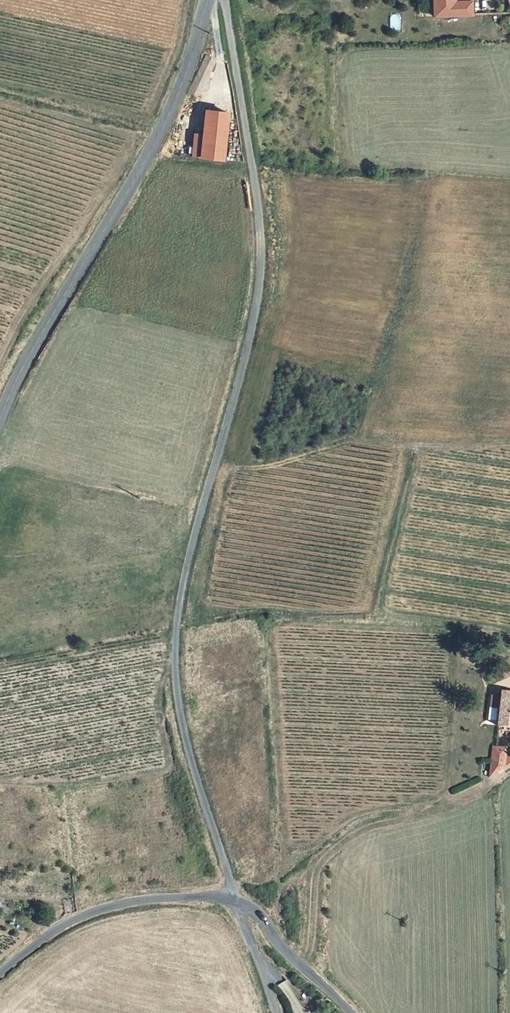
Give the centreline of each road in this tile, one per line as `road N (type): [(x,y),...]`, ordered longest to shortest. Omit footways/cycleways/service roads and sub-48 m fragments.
road 1 (unclassified): [(234,899),(188,749),(176,659),(189,557),(259,281),(260,226),(223,0)]
road 2 (tertiary): [(208,0),(168,117),(0,419)]
road 3 (track): [(302,966),(317,871),(360,823),(451,801),(509,770)]
road 4 (unclassified): [(0,975),(75,919),(125,904),(234,899)]
road 5 (unclassified): [(234,899),(260,914),(279,948),(353,1012)]
road 6 (unclassified): [(275,1012),(234,899)]

